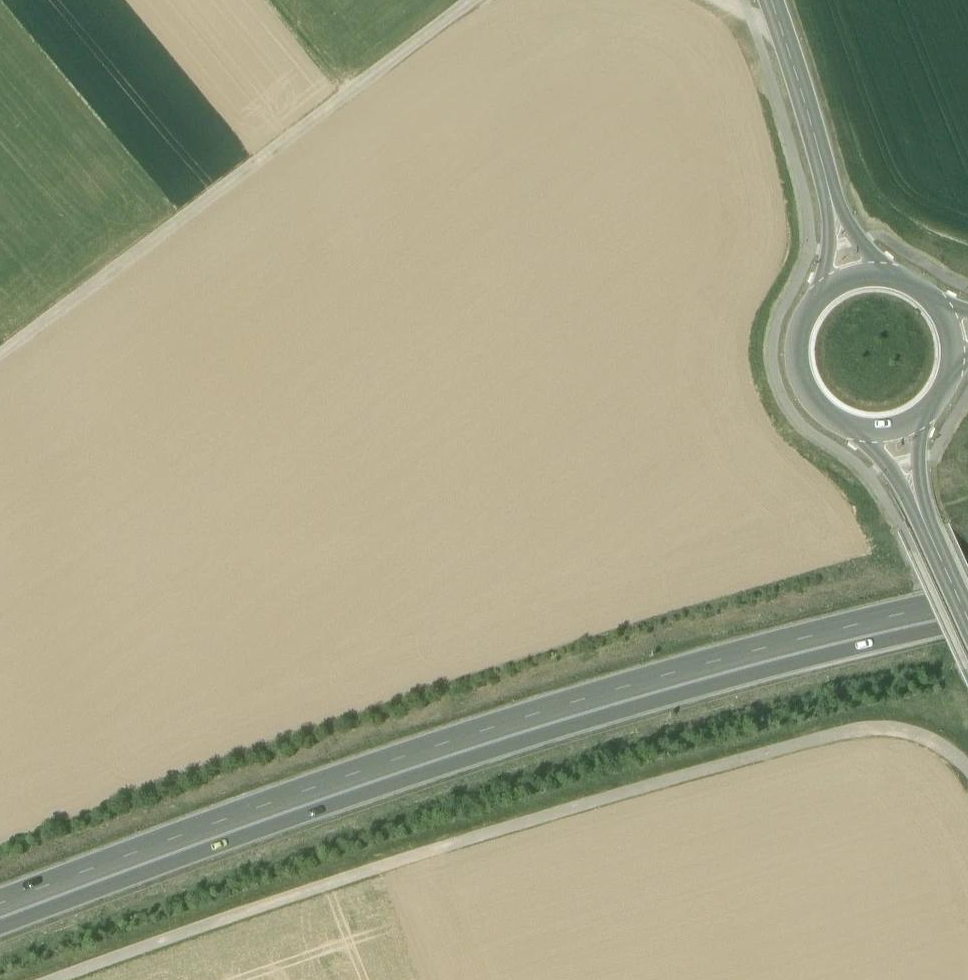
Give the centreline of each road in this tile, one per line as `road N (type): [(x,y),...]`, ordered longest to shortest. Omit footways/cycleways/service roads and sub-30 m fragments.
road 1 (trunk): [(0,909),(554,713),(781,646),(967,603)]
road 2 (track): [(57,979),(390,865),(841,735),(887,731),(911,737),(967,776)]
road 3 (track): [(469,0),(0,354)]
road 4 (tertiary): [(843,242),(769,0)]
road 5 (tertiary): [(853,278),(809,309),(798,333),(798,374),(829,418),(867,431),(894,429)]
road 6 (tertiary): [(967,623),(894,429)]
road 7 (tertiary): [(950,332),(929,297),(907,282),(853,278)]
road 8 (tertiary): [(894,429),(942,392),(950,332)]
road 9 (track): [(350,92),(272,0)]

